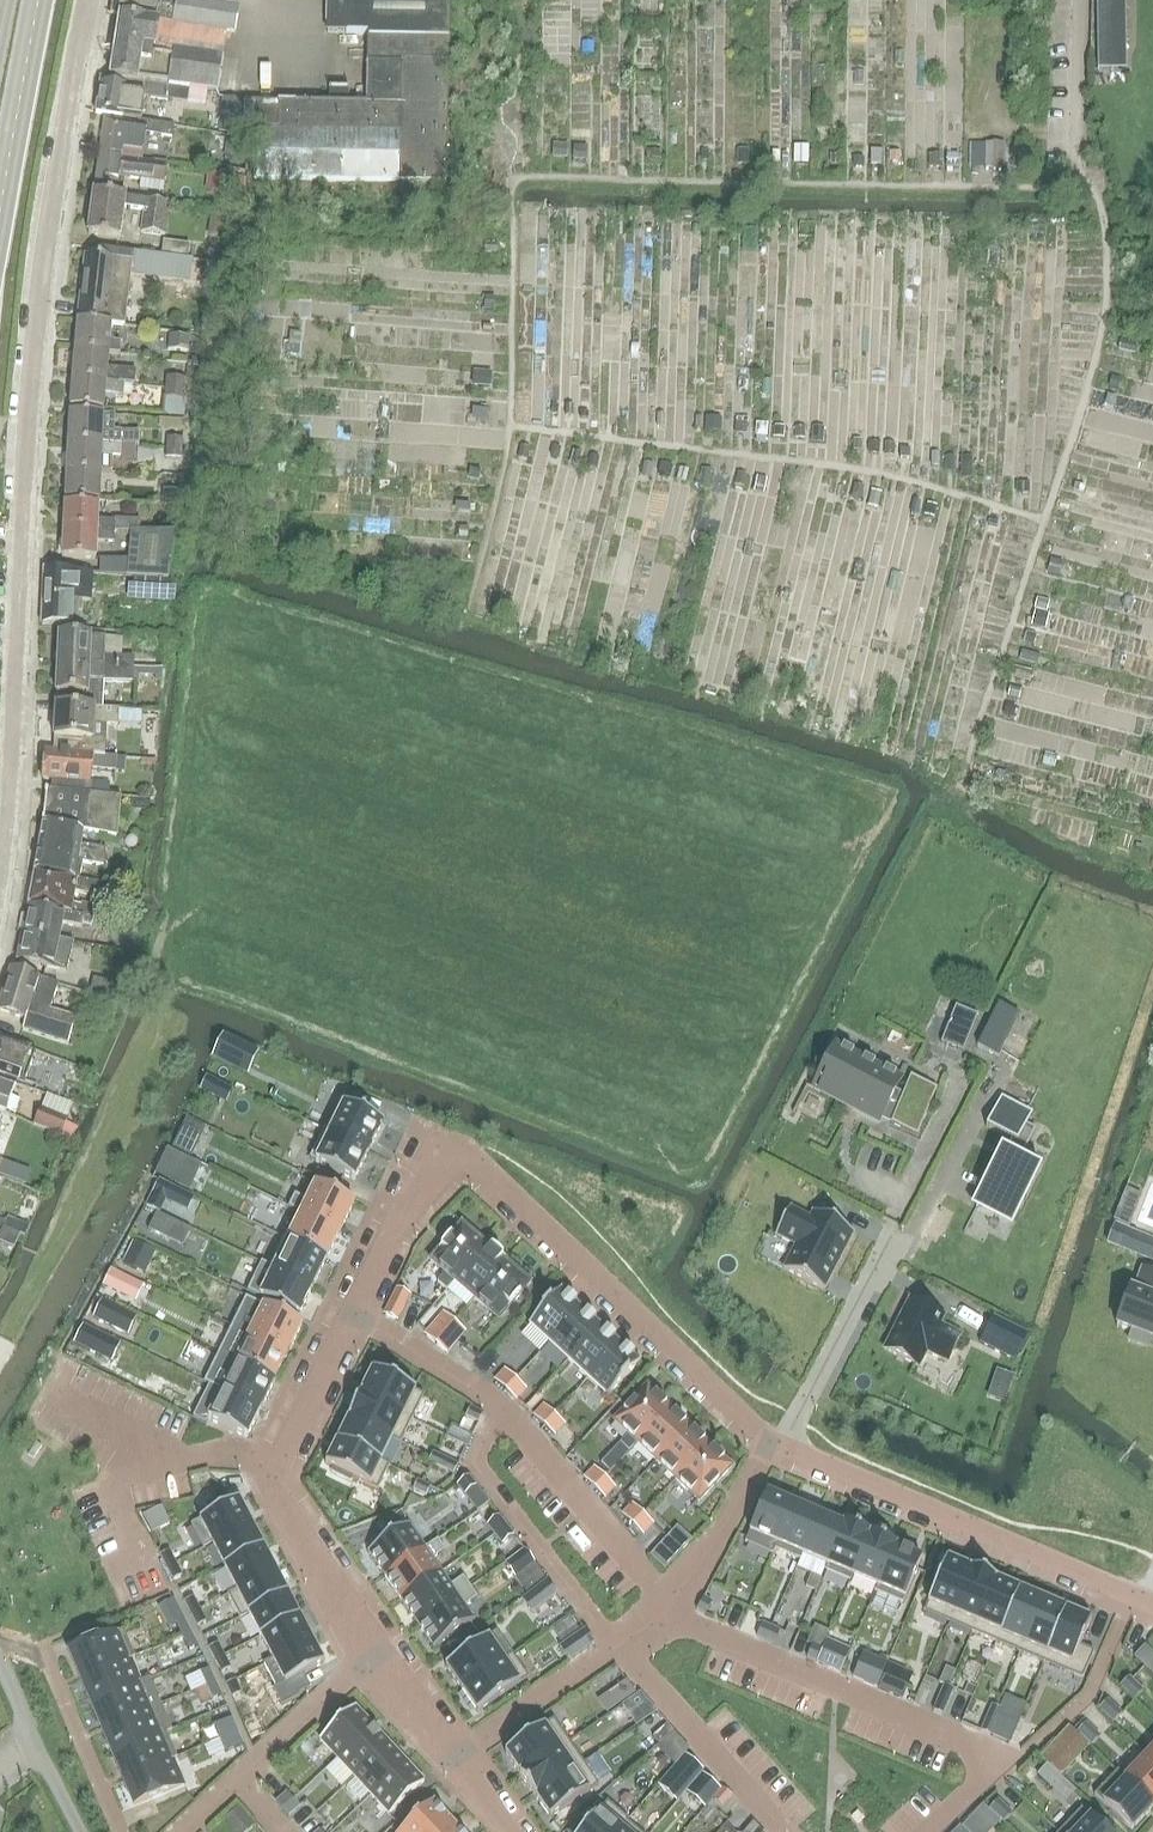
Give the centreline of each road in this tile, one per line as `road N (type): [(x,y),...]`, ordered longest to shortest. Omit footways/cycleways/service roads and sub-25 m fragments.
road 1 (track): [(464,613),(510,425),(516,179),(1100,186)]
road 2 (residential): [(0,880),(38,320),(86,0)]
road 3 (track): [(959,783),(1094,356),(1108,281),(1100,186)]
road 4 (residential): [(446,1147),(395,1225),(269,1482),(372,1653)]
road 5 (track): [(510,425),(858,468),(1044,518)]
road 6 (residential): [(446,1147),(473,1158),(782,1446)]
road 7 (track): [(168,973),(145,1057),(0,1345)]
road 8 (residential): [(782,1446),(1148,1602)]
road 9 (residential): [(372,1653),(181,1831)]
road 10 (residential): [(891,1239),(782,1446)]
road 11 (residential): [(372,1653),(511,1831)]
road 12 (primary): [(0,211),(39,0)]
road 13 (residential): [(120,1831),(41,1643)]
road 14 (unclassified): [(0,1663),(80,1831)]

